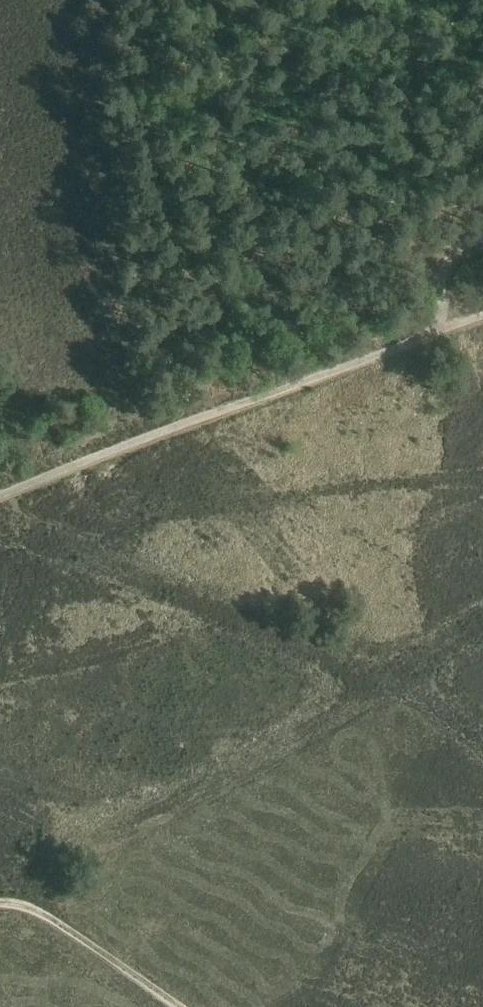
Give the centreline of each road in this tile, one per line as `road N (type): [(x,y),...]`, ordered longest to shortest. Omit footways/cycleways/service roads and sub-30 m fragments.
road 1 (track): [(482,315),(0,495)]
road 2 (track): [(0,901),(39,912),(179,1006)]

